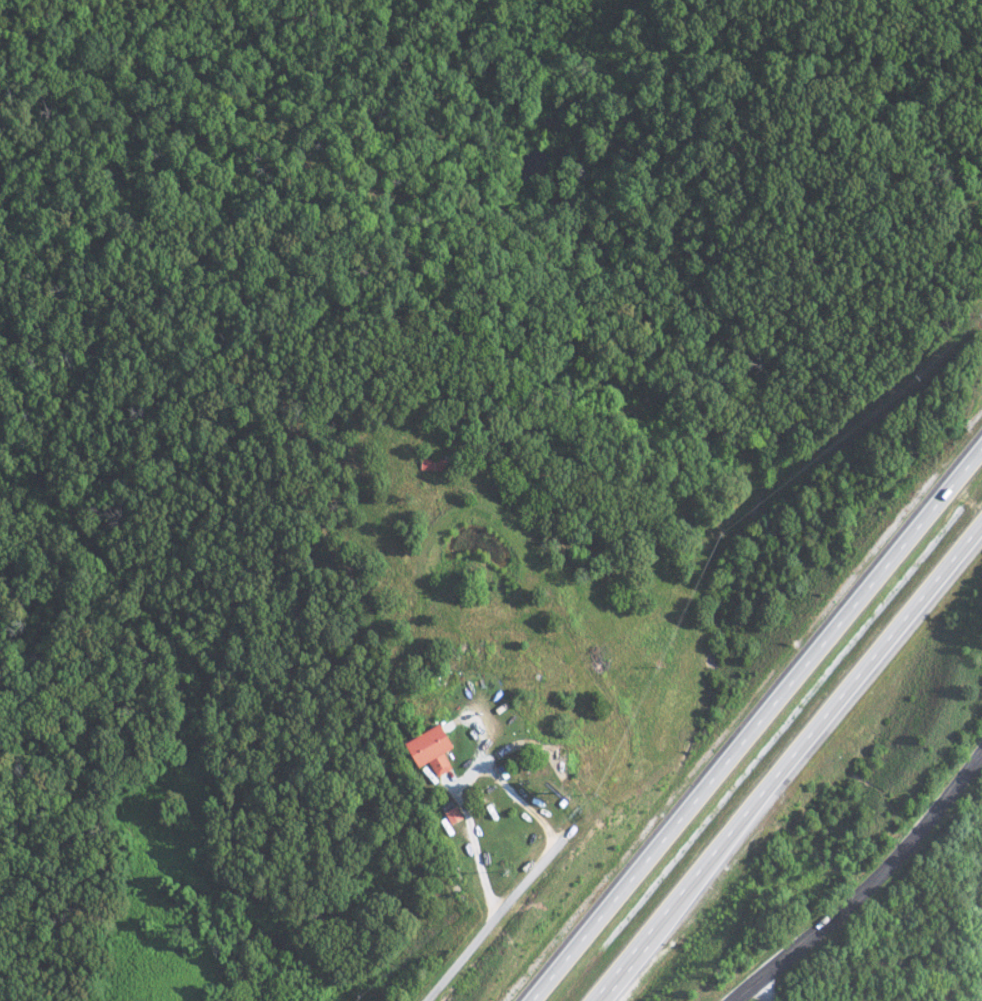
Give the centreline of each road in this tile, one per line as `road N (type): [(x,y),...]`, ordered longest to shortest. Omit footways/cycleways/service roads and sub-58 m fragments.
road 1 (trunk): [(981,452),(535,1000)]
road 2 (trunk): [(591,1000),(981,521)]
road 3 (residential): [(729,1000),(875,878),(981,753)]
road 4 (residential): [(431,1000),(580,832)]

